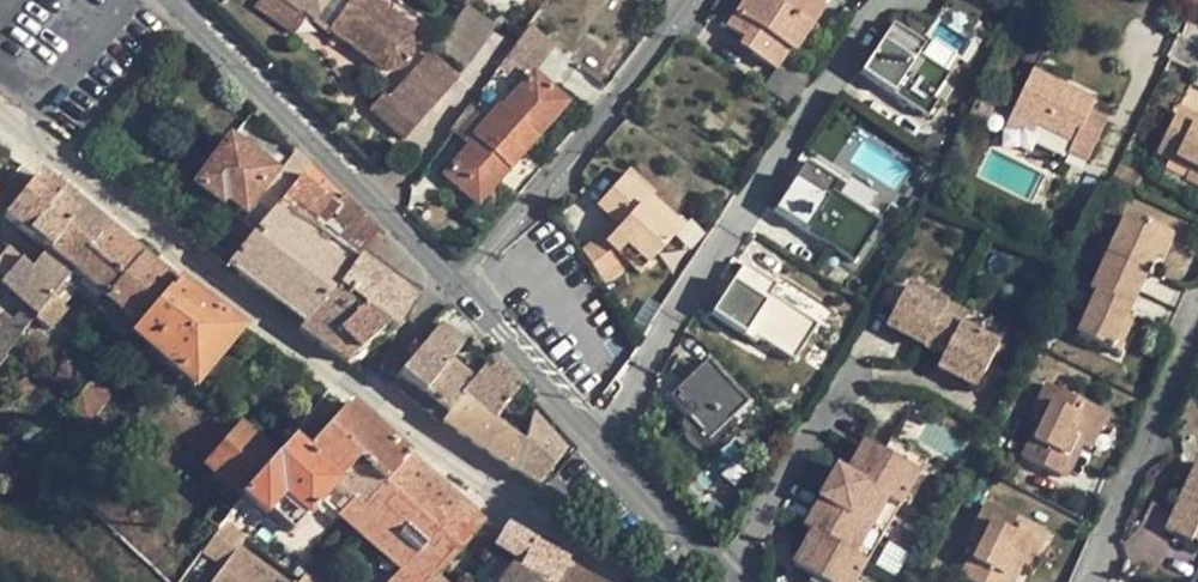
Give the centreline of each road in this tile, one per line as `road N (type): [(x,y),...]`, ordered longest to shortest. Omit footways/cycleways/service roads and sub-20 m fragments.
road 1 (tertiary): [(0,122),(361,392)]
road 2 (tertiary): [(727,581),(451,289)]
road 3 (tertiary): [(451,289),(174,0)]
road 4 (residential): [(451,289),(700,0)]
road 5 (tertiary): [(361,392),(626,581)]
road 6 (residential): [(1197,331),(1093,581)]
road 7 (residential): [(451,289),(361,392)]

